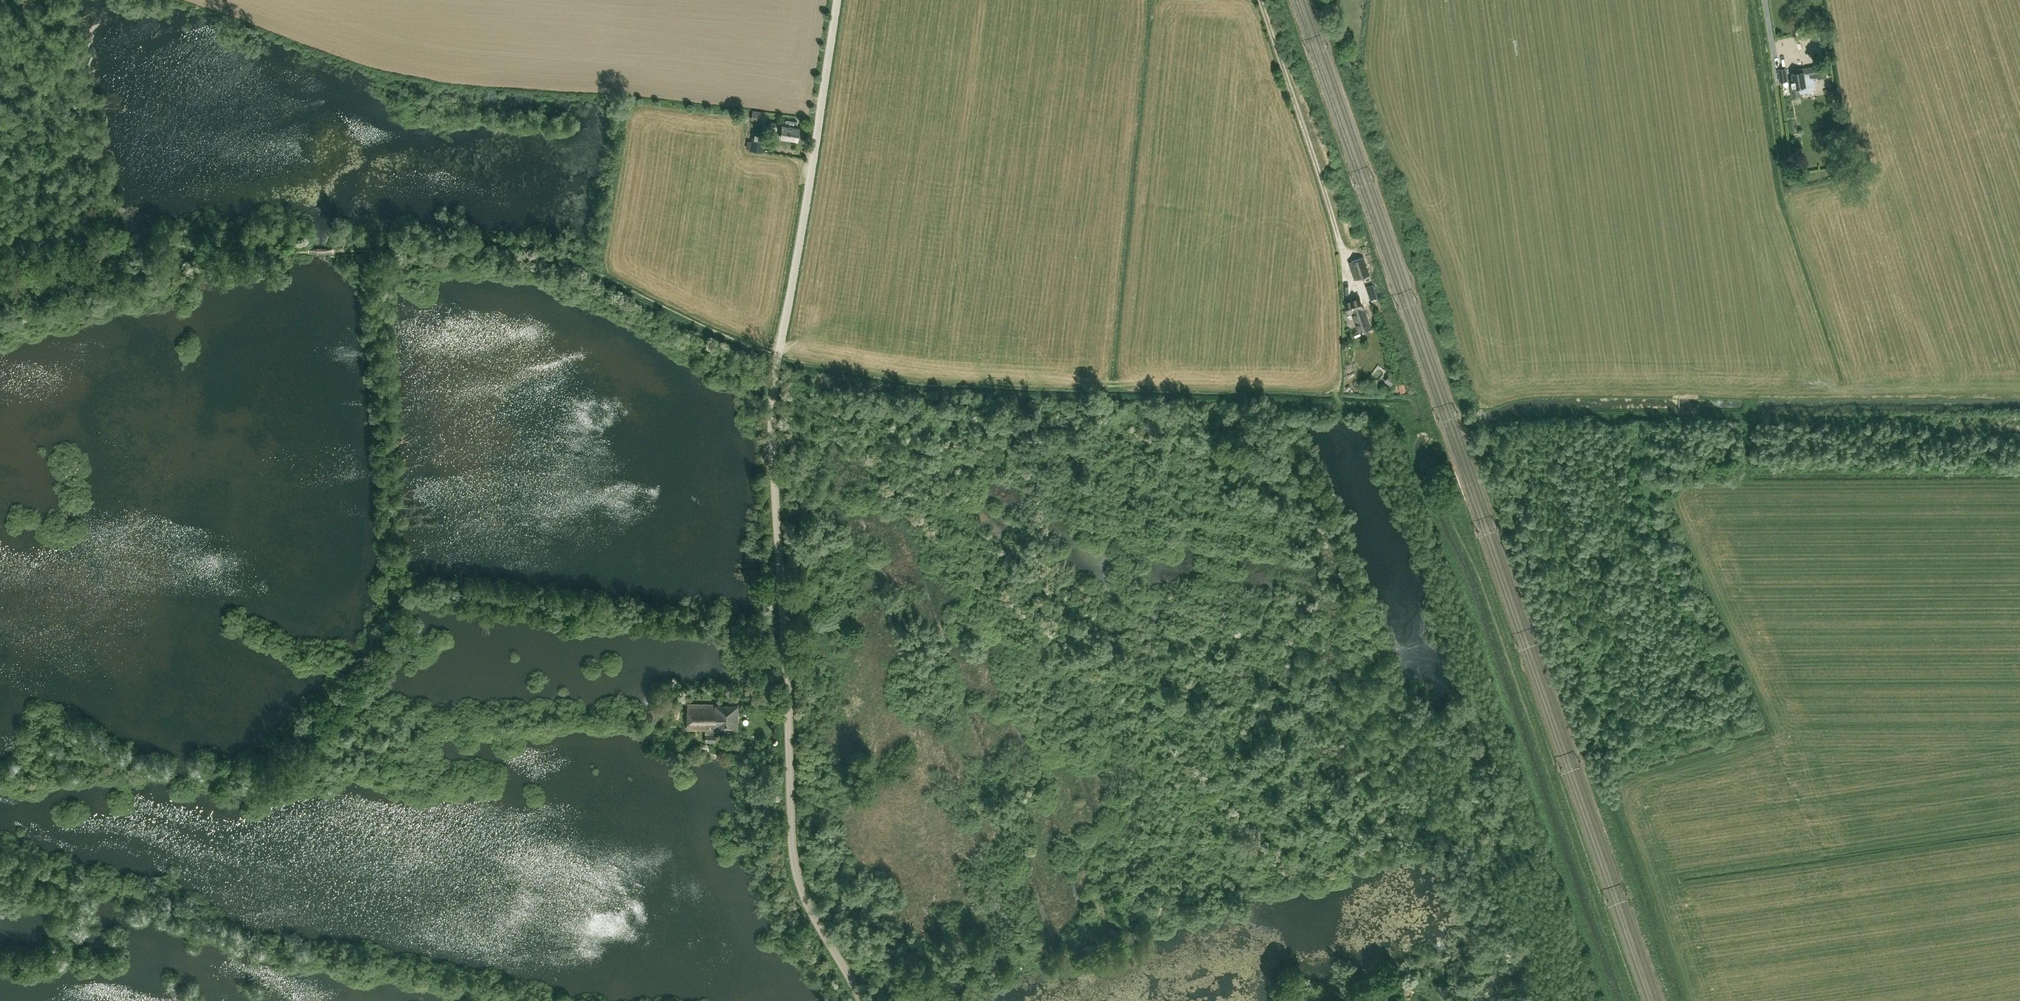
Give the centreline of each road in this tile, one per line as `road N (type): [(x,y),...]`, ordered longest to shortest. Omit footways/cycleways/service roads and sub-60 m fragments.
road 1 (unclassified): [(863,1000),(810,908),(794,858),(772,441),(776,371),(837,0)]

